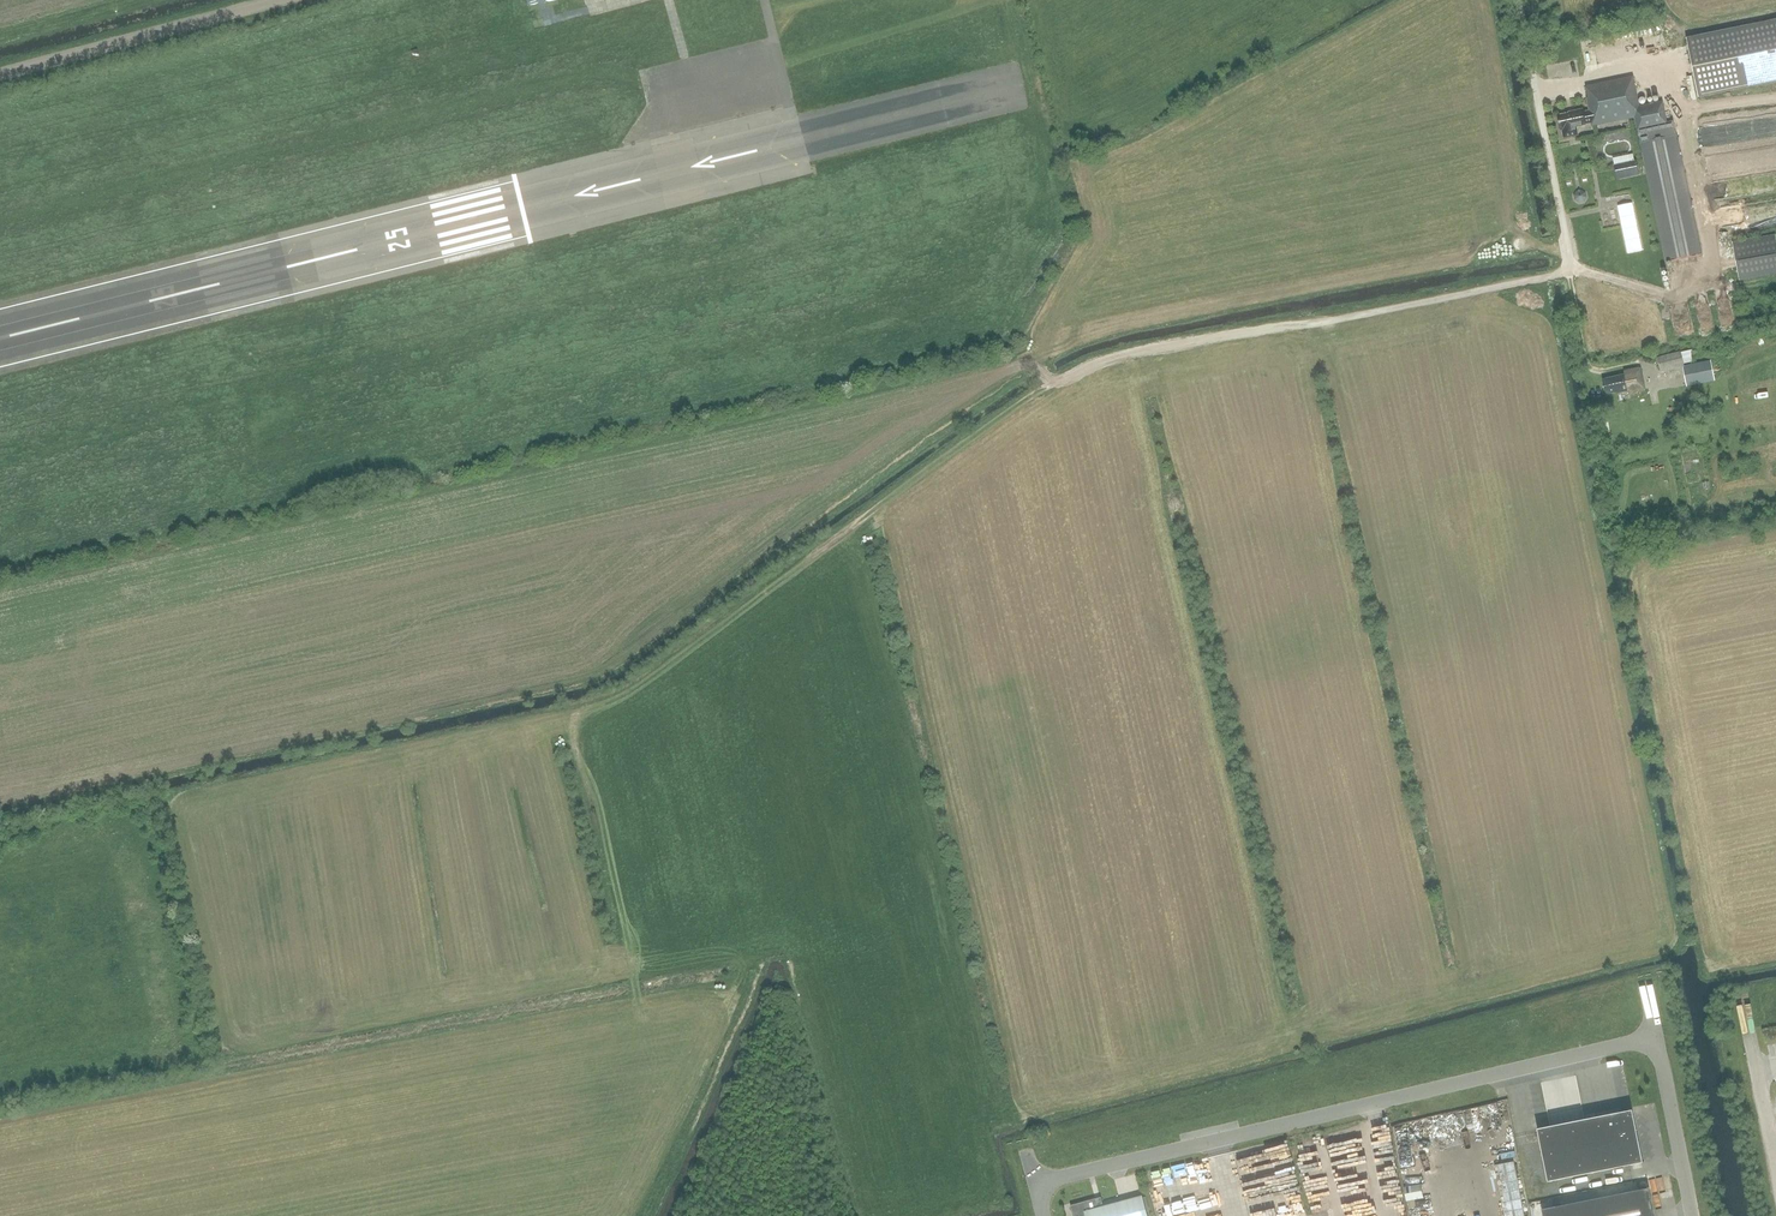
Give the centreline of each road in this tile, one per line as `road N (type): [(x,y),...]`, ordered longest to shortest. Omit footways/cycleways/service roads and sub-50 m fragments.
road 1 (track): [(628,968),(574,718),(1035,393),(1163,350),(1569,271)]
road 2 (unclassified): [(1660,1037),(1031,1184)]
road 3 (tertiary): [(0,78),(290,0)]
road 4 (residential): [(1569,271),(1514,0)]
road 5 (unclassified): [(1697,1215),(1660,1037)]
road 6 (unclassified): [(1775,1161),(1744,1004)]

